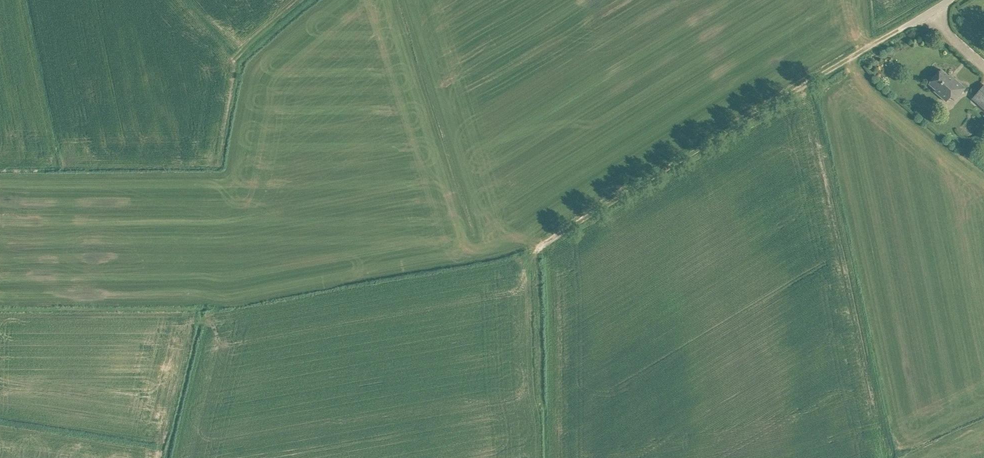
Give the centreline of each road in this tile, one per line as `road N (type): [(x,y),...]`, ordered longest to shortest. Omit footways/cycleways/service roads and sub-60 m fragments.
road 1 (track): [(910,27),(546,244)]

